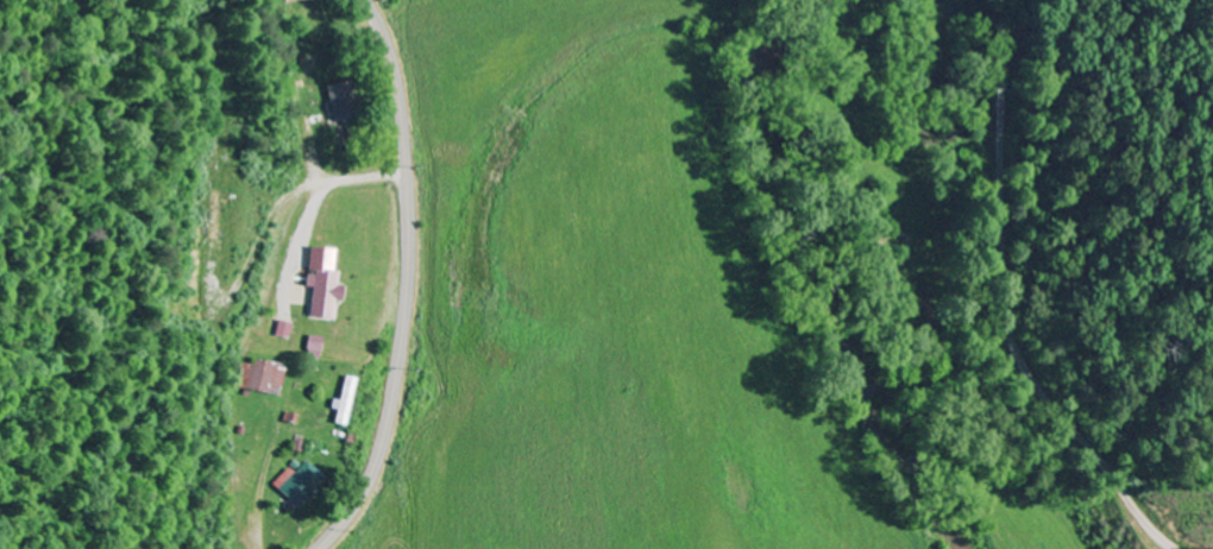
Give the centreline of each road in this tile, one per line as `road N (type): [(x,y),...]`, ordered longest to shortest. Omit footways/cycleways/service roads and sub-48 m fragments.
road 1 (residential): [(1169,548),(1041,391),(1013,329),(1009,0)]
road 2 (secondary): [(371,0),(394,53),(404,119),(411,229),(406,330),(376,469),(322,548)]

